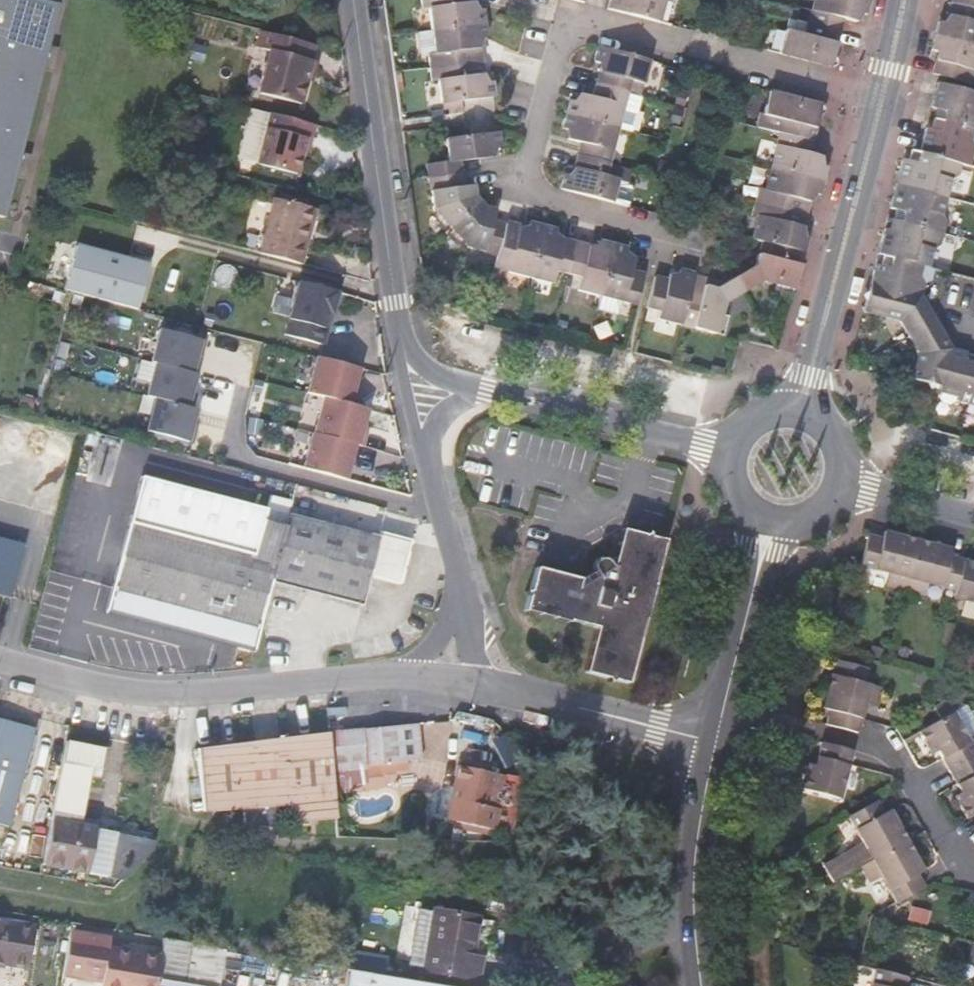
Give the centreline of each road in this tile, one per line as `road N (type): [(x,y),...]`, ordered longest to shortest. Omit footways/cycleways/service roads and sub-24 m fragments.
road 1 (residential): [(406,678),(144,696),(86,691),(0,669)]
road 2 (residential): [(704,249),(512,192),(567,19),(592,25)]
road 3 (residential): [(405,352),(357,0)]
road 4 (tertiary): [(882,101),(802,411)]
road 5 (residential): [(592,25),(882,101)]
road 6 (residential): [(733,453),(469,388)]
road 7 (tertiary): [(702,985),(694,886),(710,744)]
road 8 (residential): [(809,733),(889,763),(957,879),(973,883)]
road 9 (residential): [(710,744),(485,687)]
road 10 (tertiary): [(710,744),(773,521)]
road 11 (residential): [(423,450),(466,605)]
road 12 (residential): [(842,485),(973,518)]

